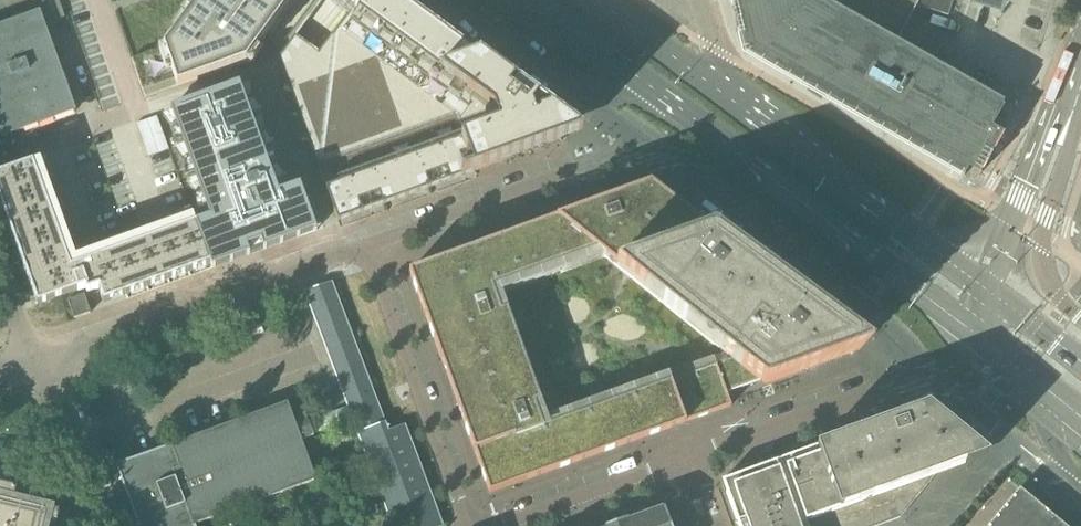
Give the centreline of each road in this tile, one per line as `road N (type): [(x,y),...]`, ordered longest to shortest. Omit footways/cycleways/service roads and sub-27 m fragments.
road 1 (secondary): [(681,109),(997,349)]
road 2 (unclassified): [(647,147),(868,308),(930,367)]
road 3 (unclassified): [(41,359),(364,245)]
road 4 (unclassified): [(364,245),(647,147)]
road 5 (residential): [(364,245),(463,525)]
road 6 (unclassified): [(680,473),(930,367)]
road 7 (secondary): [(920,239),(720,89)]
road 8 (tertiary): [(1080,318),(1058,298),(1039,256),(1079,91)]
road 9 (secondary): [(534,0),(681,109)]
road 10 (unclassified): [(107,525),(41,359)]
road 11 (unclassified): [(680,473),(522,525)]
road 12 (secondary): [(720,89),(598,0)]
road 13 (tertiary): [(1079,91),(1039,148),(1009,218)]
road 14 (unclassified): [(1019,367),(1080,495)]
road 15 (unclassified): [(551,76),(681,109)]
road 16 (unclassified): [(450,0),(551,76)]

